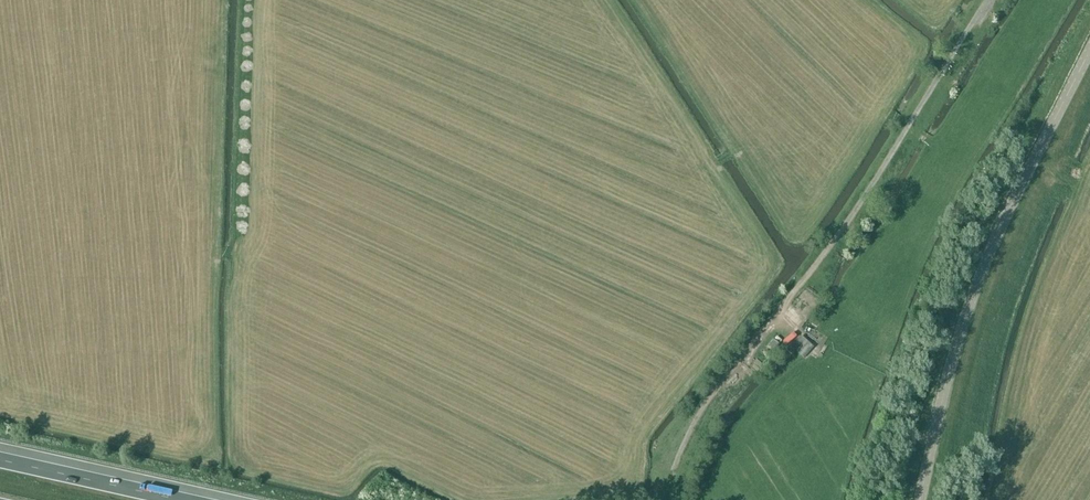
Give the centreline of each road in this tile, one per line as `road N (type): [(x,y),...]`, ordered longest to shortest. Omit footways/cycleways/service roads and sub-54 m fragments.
road 1 (tertiary): [(920,499),(983,270),(1089,51)]
road 2 (motorway): [(178,499),(0,460)]

